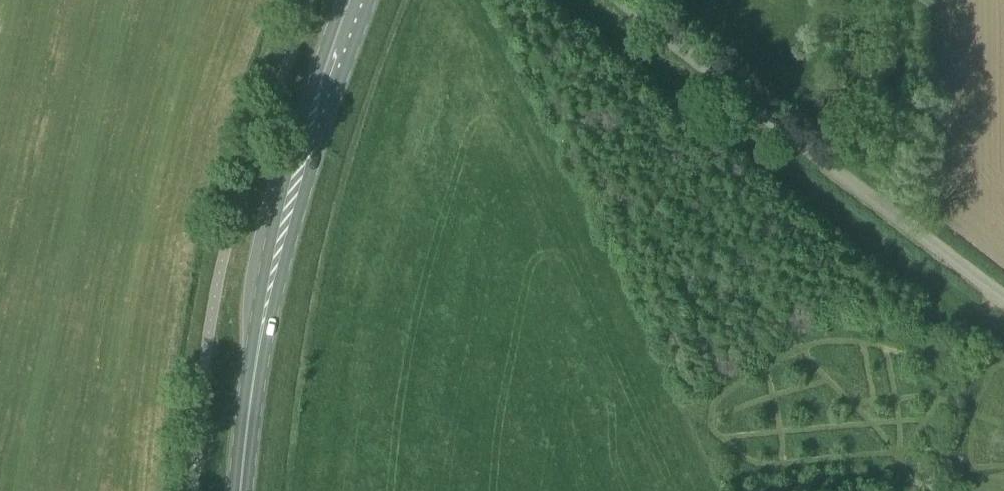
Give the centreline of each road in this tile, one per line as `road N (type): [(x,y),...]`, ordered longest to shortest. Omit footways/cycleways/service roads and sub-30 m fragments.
road 1 (primary): [(244,490),(271,280),(318,100),(358,0)]
road 2 (unclassified): [(1003,297),(631,0)]

